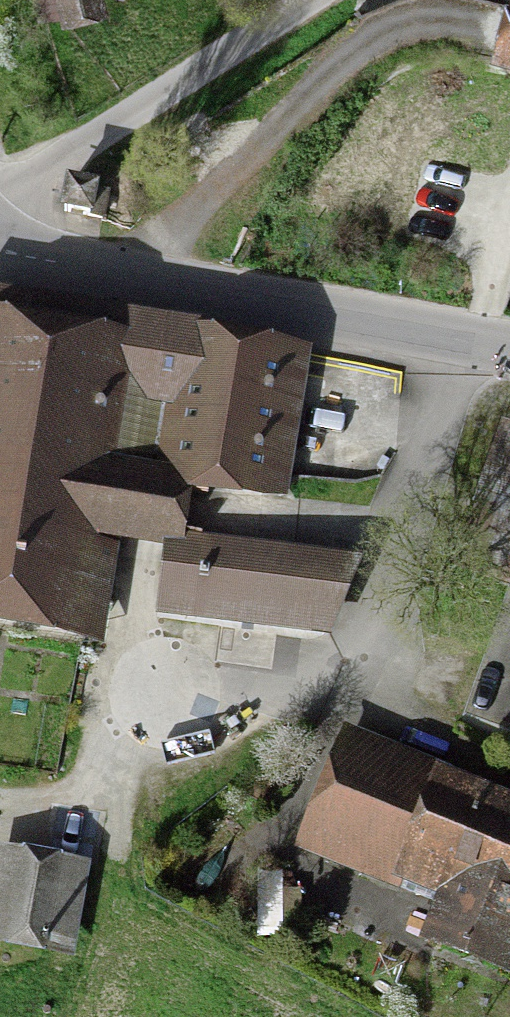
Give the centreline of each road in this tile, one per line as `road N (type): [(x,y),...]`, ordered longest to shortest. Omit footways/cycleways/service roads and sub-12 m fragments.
road 1 (unclassified): [(0,266),(509,365)]
road 2 (residential): [(332,0),(96,158),(0,205)]

